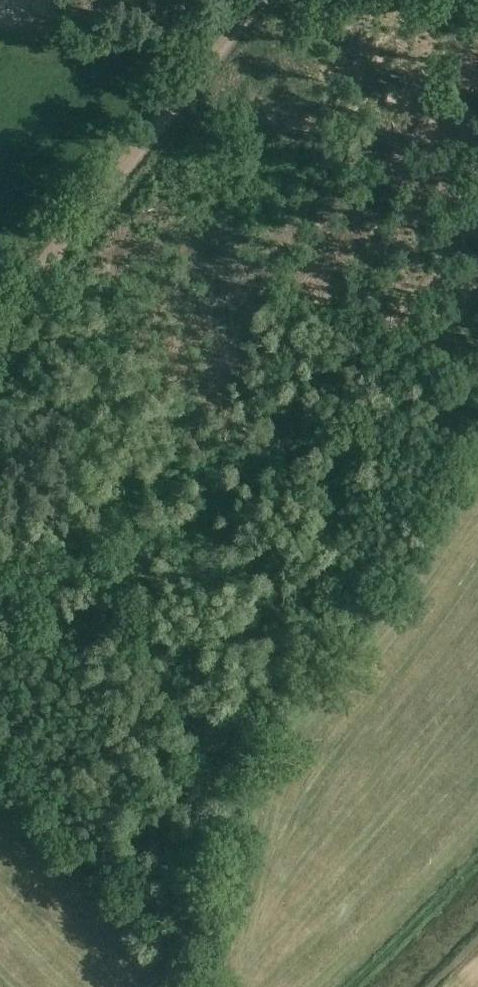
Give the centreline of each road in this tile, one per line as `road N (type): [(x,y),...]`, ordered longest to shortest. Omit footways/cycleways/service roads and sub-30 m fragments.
road 1 (track): [(0,326),(263,0)]

